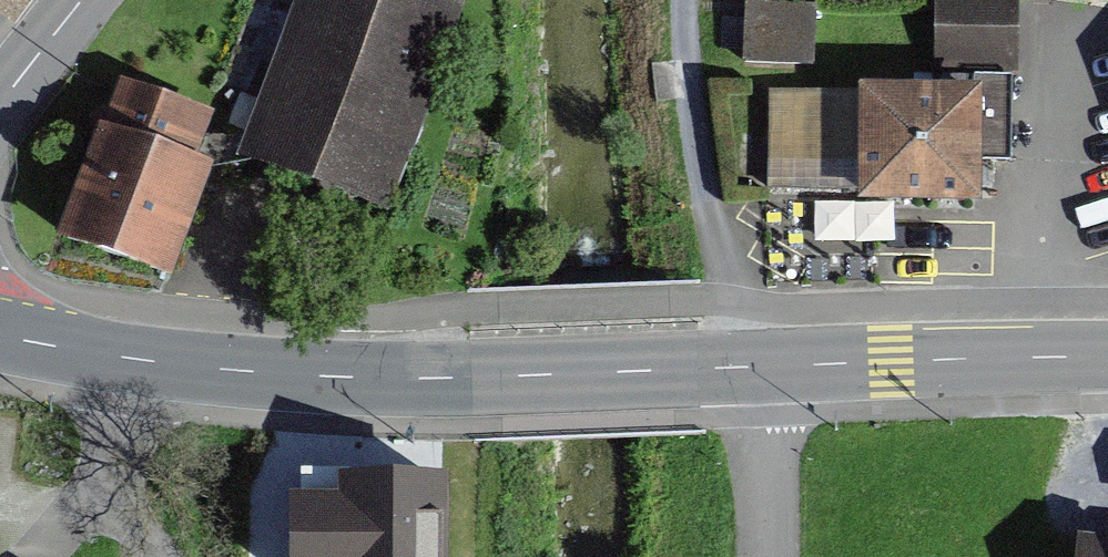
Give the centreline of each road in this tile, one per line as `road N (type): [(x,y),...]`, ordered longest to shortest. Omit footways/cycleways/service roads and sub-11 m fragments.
road 1 (tertiary): [(129,358),(346,378),(751,367)]
road 2 (residential): [(687,0),(698,125),(751,367)]
road 3 (tertiary): [(751,367),(1107,357)]
road 4 (unclassified): [(751,367),(767,431),(772,556)]
road 5 (tertiary): [(86,0),(0,107)]
road 6 (residential): [(94,486),(119,427),(129,358)]
road 7 (tertiary): [(0,335),(129,358)]

